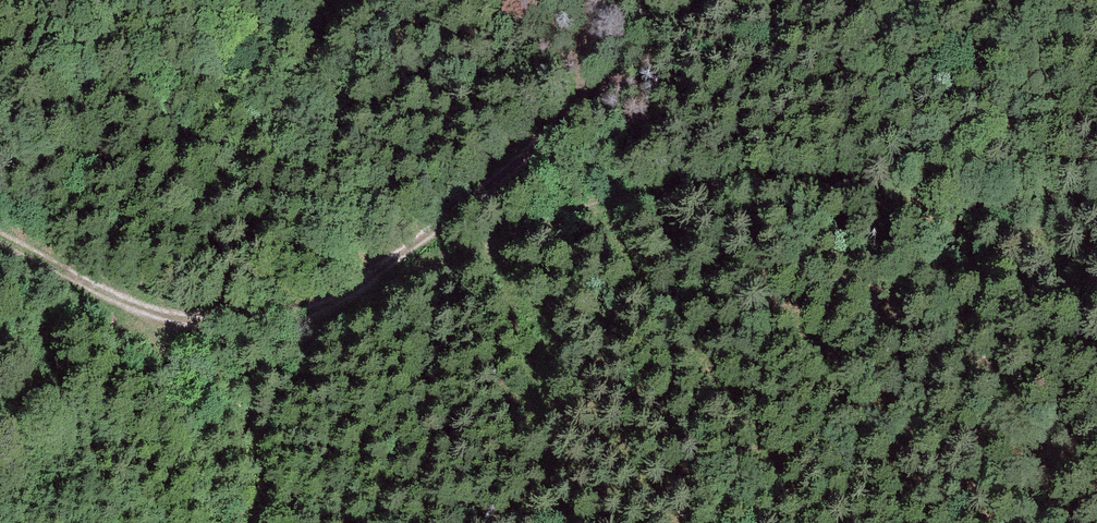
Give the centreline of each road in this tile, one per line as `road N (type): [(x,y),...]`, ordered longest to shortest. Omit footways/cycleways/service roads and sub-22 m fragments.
road 1 (track): [(721,0),(374,277),(293,317),(198,321),(90,293),(0,245)]
road 2 (track): [(374,277),(607,197),(744,183),(828,189),(931,217),(1063,206),(1096,212)]

